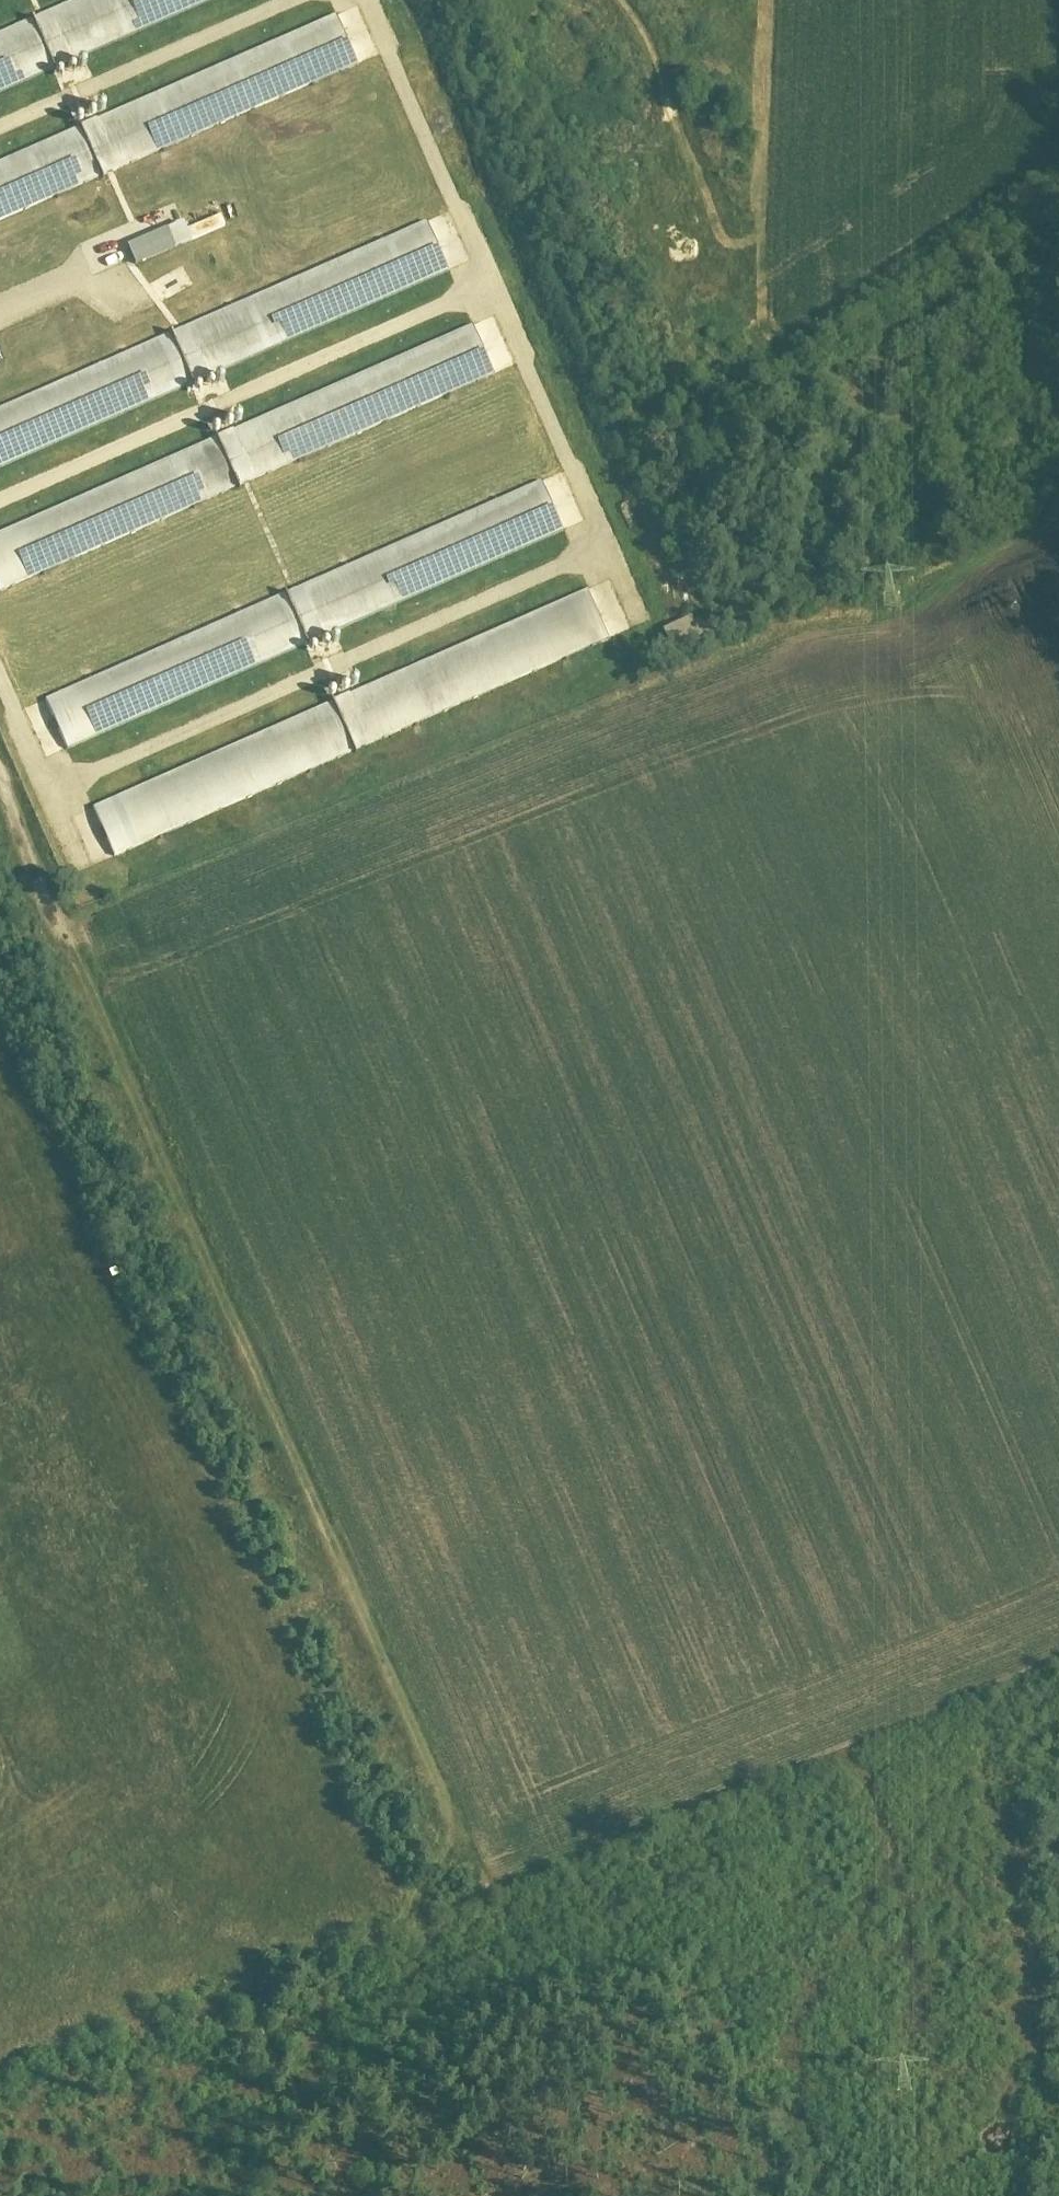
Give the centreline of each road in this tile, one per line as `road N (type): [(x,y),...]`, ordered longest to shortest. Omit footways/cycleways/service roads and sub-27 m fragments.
road 1 (track): [(33,919),(498,1856)]
road 2 (track): [(259,1997),(350,2195)]

